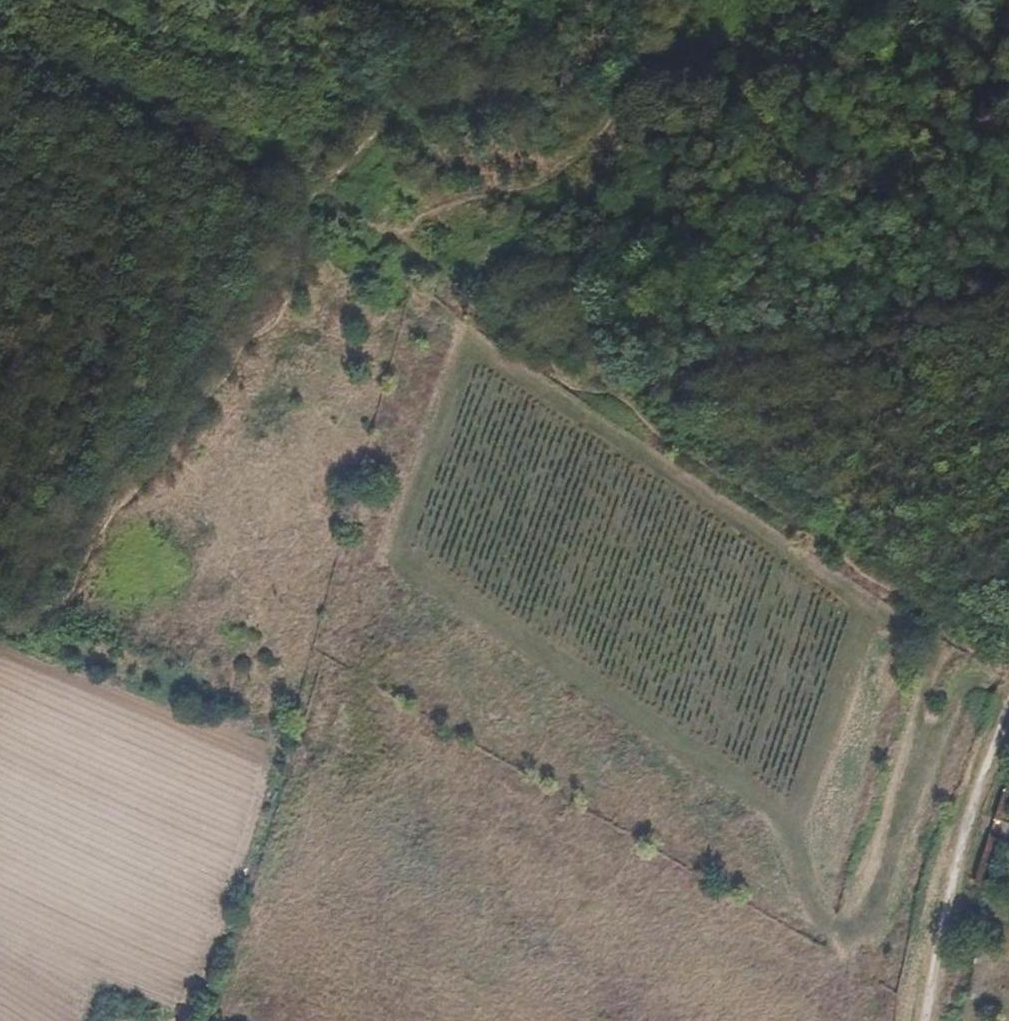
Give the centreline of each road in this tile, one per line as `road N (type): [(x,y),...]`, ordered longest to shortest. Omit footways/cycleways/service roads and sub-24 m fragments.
road 1 (unclassified): [(924,1020),(955,866),(1008,718)]

